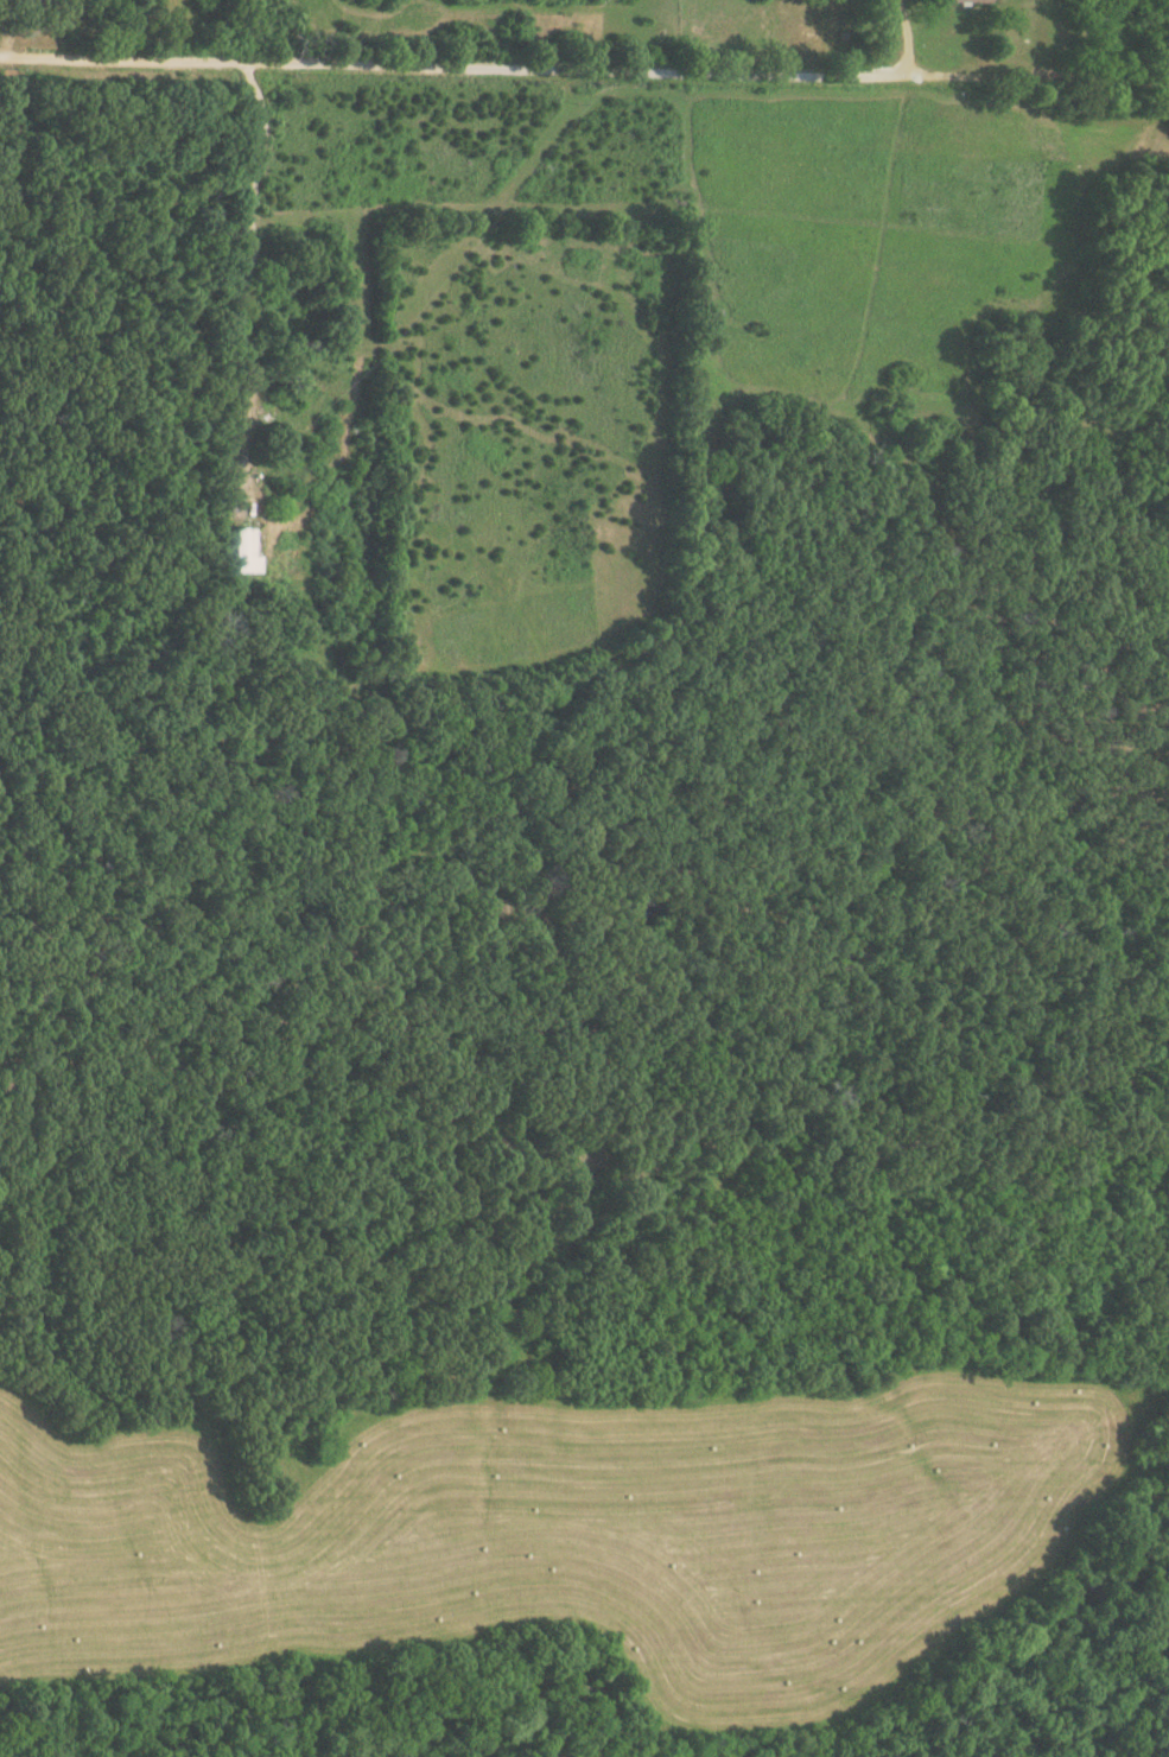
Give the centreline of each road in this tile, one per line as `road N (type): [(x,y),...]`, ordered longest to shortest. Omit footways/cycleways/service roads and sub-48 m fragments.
road 1 (residential): [(907,77),(0,62)]

